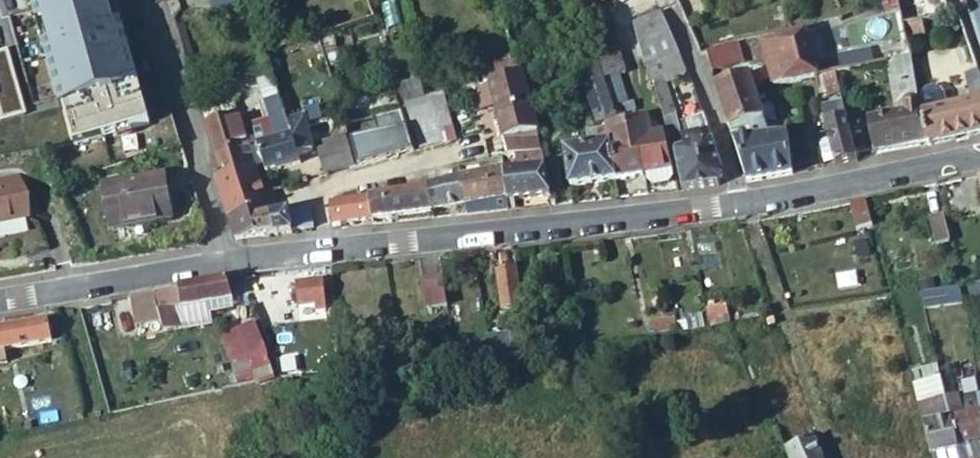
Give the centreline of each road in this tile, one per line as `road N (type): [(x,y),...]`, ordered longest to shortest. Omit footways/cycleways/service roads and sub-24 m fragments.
road 1 (residential): [(227,261),(742,207)]
road 2 (residential): [(227,261),(152,0)]
road 3 (residential): [(742,207),(979,152)]
road 4 (residential): [(0,298),(227,261)]
road 5 (residential): [(665,0),(742,207)]

